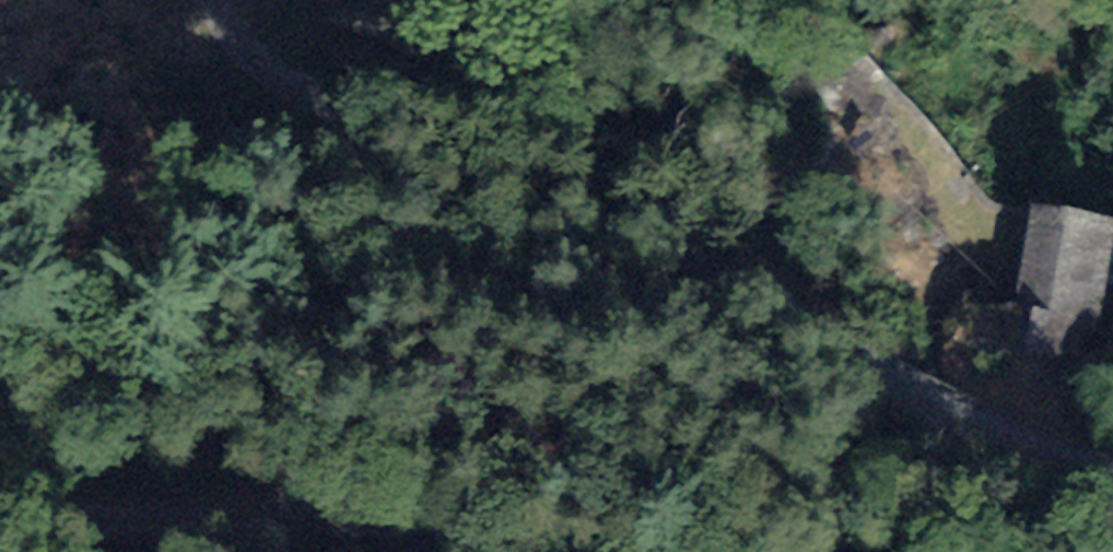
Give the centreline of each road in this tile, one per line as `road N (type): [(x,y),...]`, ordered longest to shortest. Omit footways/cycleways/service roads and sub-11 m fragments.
road 1 (unclassified): [(210,0),(246,54),(286,80),(655,240),(1010,444),(1112,482)]
road 2 (unclassified): [(705,551),(343,512),(109,521),(0,500)]

